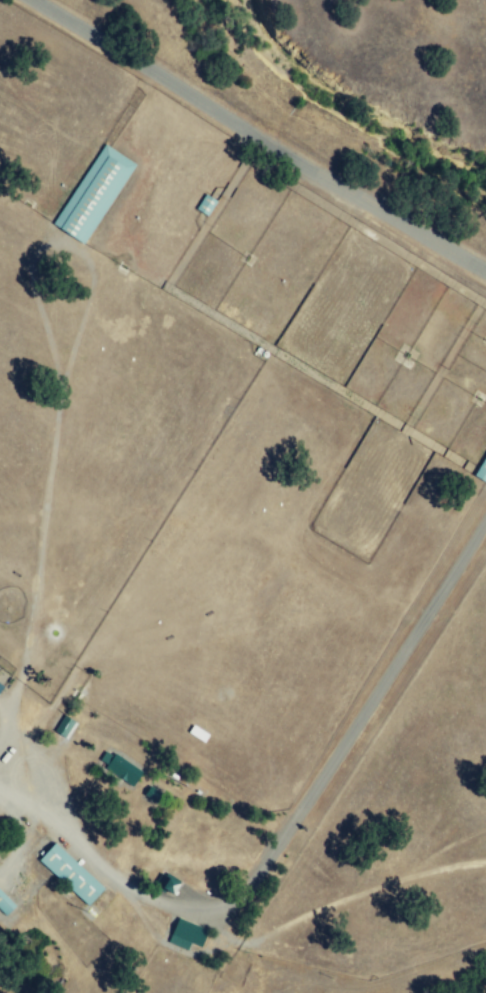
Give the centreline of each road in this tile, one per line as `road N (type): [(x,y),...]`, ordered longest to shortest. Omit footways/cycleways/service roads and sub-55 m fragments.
road 1 (track): [(4,793),(60,421),(58,359),(34,261),(63,233)]
road 2 (tertiary): [(485,269),(36,0)]
road 3 (track): [(218,908),(227,936),(245,944),(412,874)]

